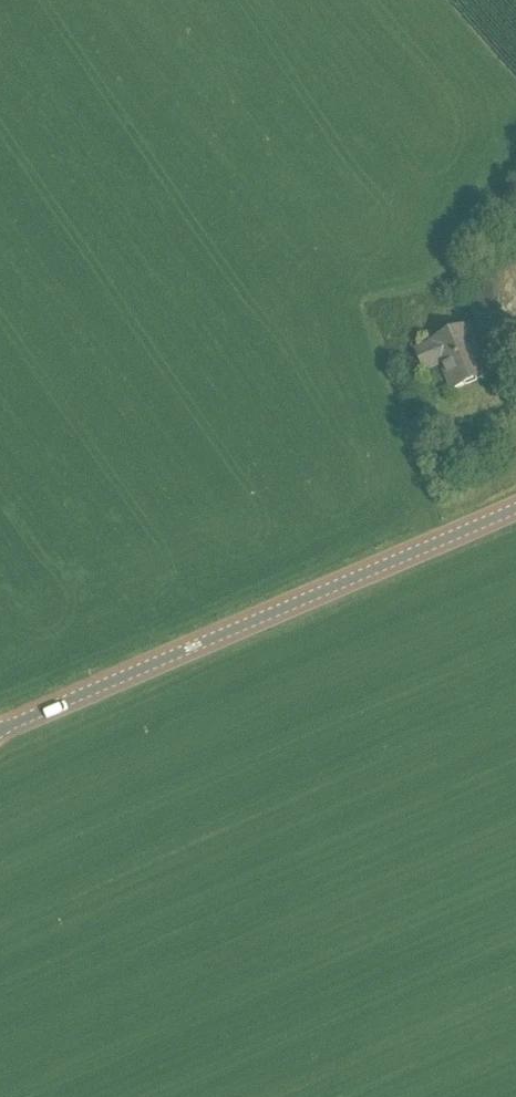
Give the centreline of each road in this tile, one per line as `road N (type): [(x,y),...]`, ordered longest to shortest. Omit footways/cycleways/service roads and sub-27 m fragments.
road 1 (tertiary): [(0,731),(515,510)]

